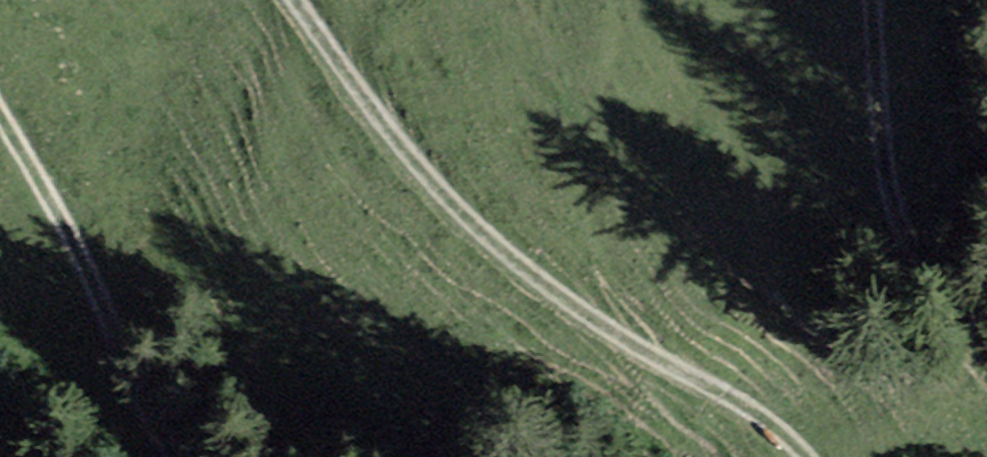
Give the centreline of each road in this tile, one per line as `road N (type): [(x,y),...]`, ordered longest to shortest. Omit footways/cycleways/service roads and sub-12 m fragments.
road 1 (track): [(294,0),(443,192),(519,265),(590,318),(723,392),(804,456)]
road 2 (track): [(194,456),(162,425),(0,116)]
road 3 (track): [(986,339),(919,264),(893,201),(872,0)]

